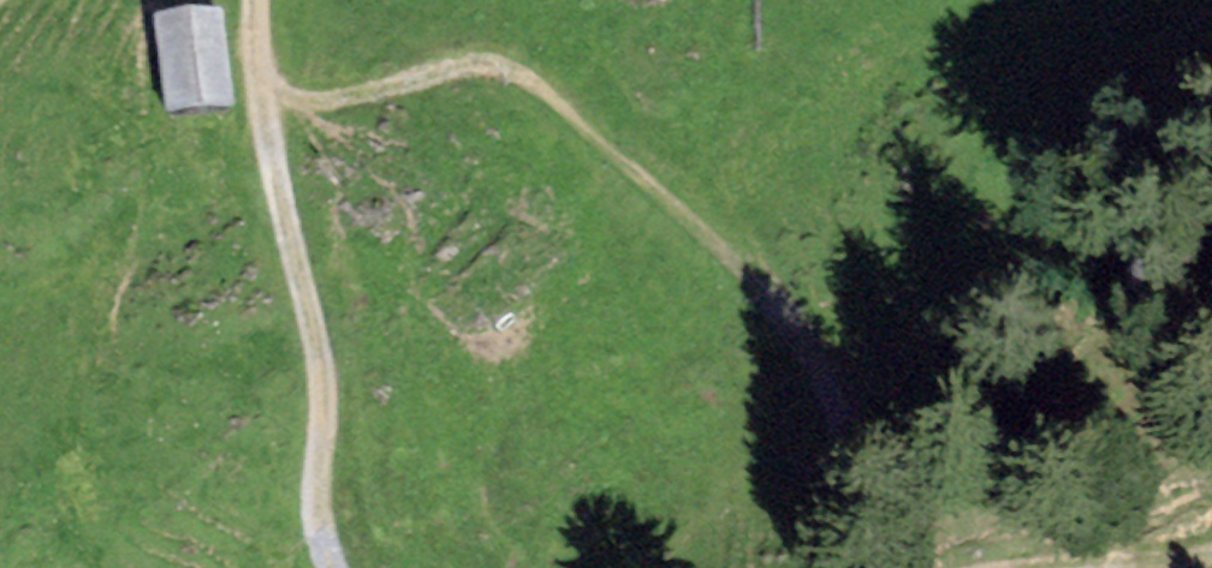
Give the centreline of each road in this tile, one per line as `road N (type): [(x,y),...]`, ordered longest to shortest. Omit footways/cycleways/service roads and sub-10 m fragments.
road 1 (track): [(262,108),(489,62),(579,116),(753,266),(847,462),(854,567)]
road 2 (track): [(257,0),(262,108),(319,359),(324,539),(334,567)]
road 3 (track): [(1047,567),(1211,545)]

